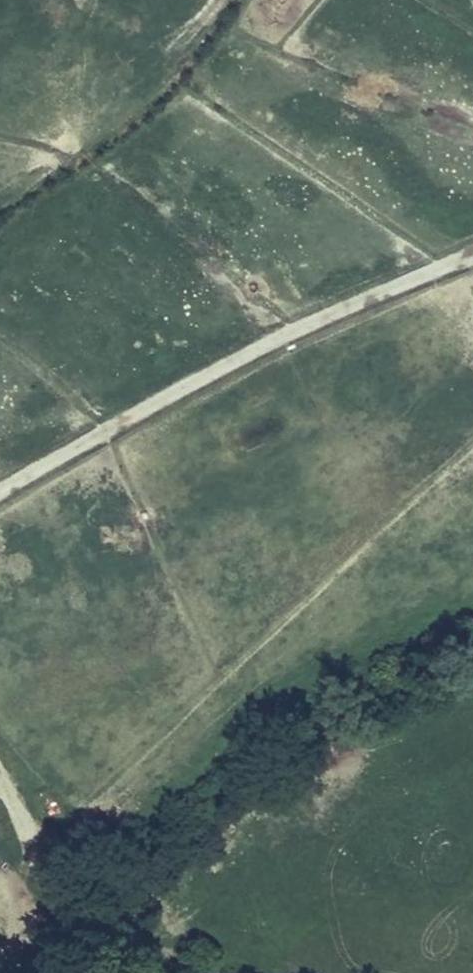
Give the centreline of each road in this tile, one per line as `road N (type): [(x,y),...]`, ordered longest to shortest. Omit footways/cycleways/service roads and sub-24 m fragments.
road 1 (track): [(0,486),(221,360),(472,243)]
road 2 (track): [(0,796),(38,855),(95,903),(192,962),(228,972)]

